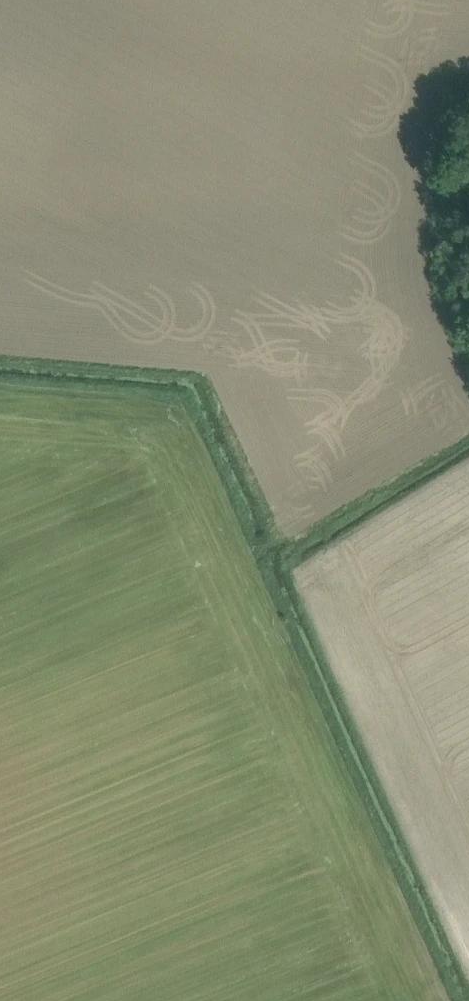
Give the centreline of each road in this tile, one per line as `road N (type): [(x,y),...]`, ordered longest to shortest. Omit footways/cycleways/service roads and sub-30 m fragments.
road 1 (track): [(468,68),(189,0)]

